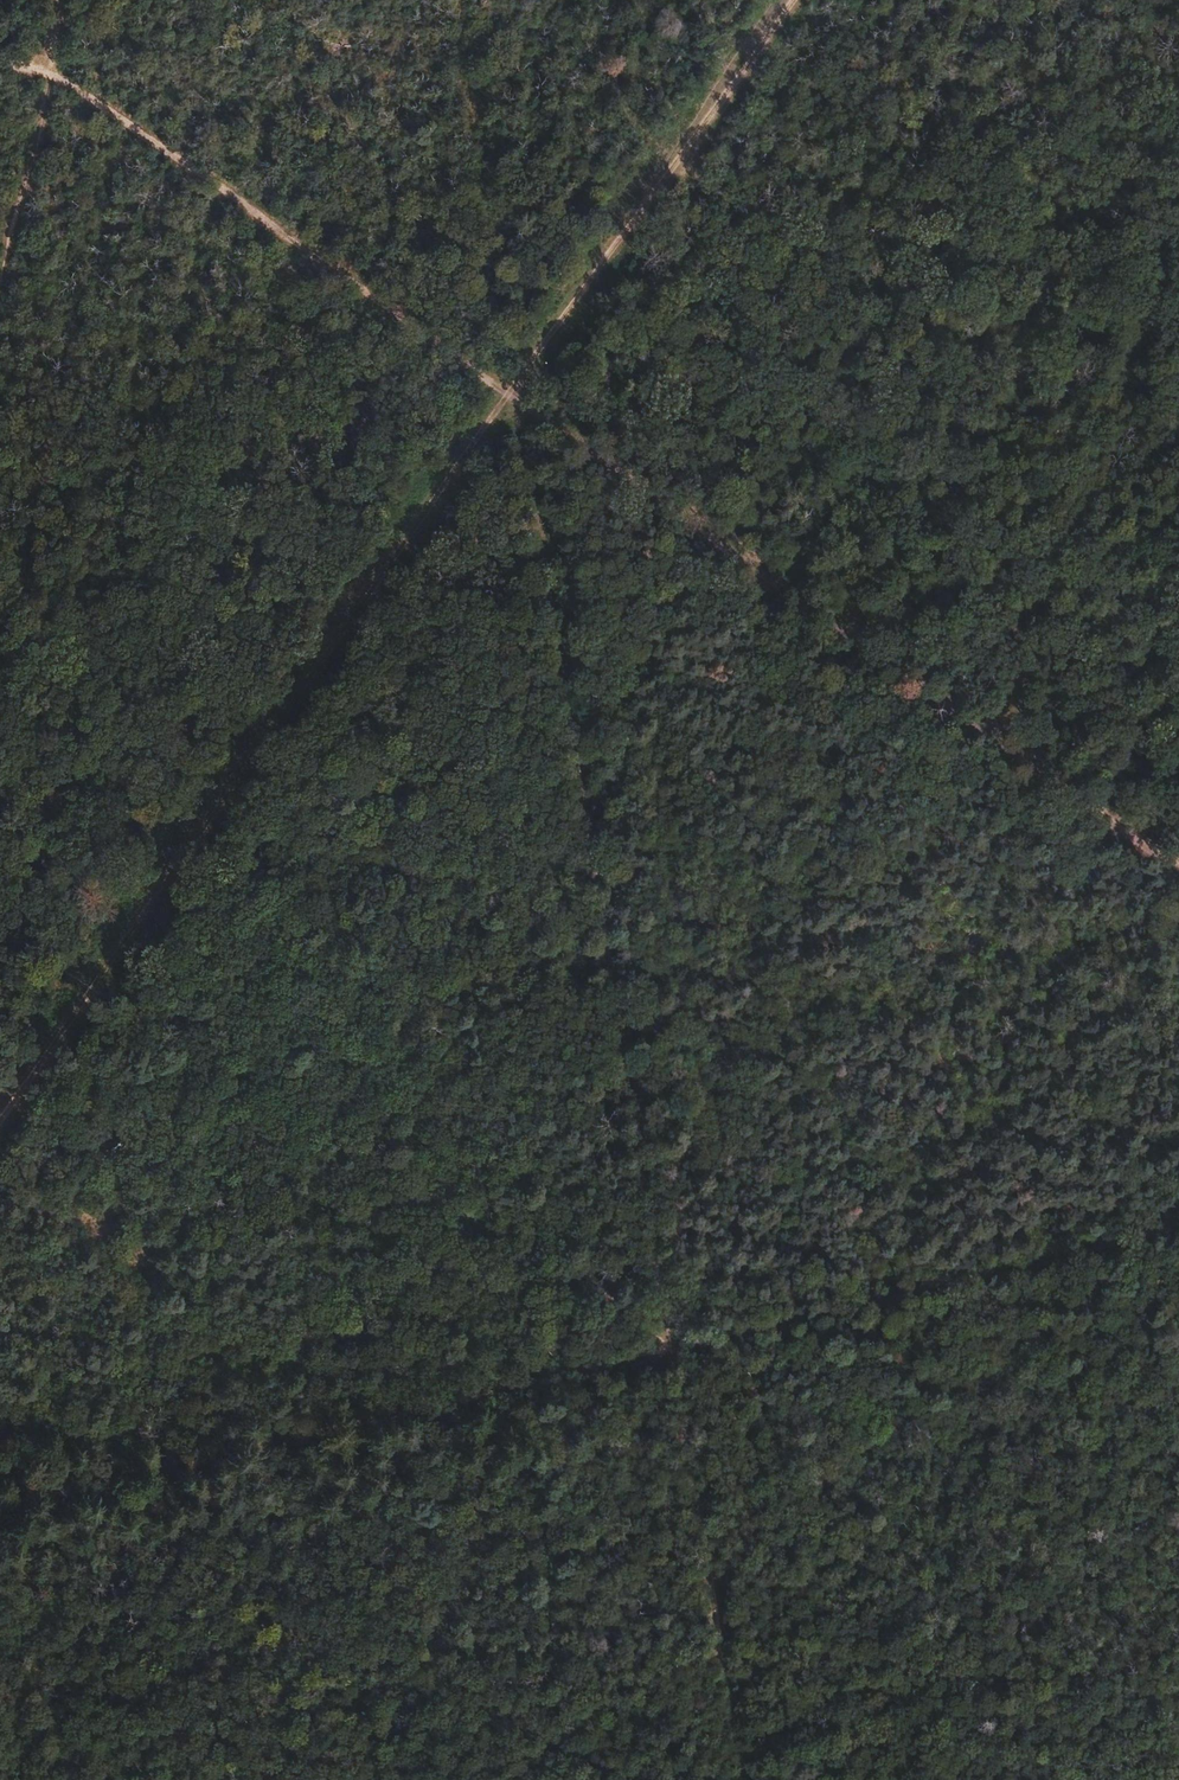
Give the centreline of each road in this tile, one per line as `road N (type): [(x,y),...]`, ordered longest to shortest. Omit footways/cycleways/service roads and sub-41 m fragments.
road 1 (track): [(1178,1243),(0,1514)]
road 2 (track): [(510,393),(0,1117)]
road 3 (track): [(683,1360),(0,927)]
road 4 (track): [(791,0),(510,393)]
road 5 (track): [(60,0),(0,269)]

